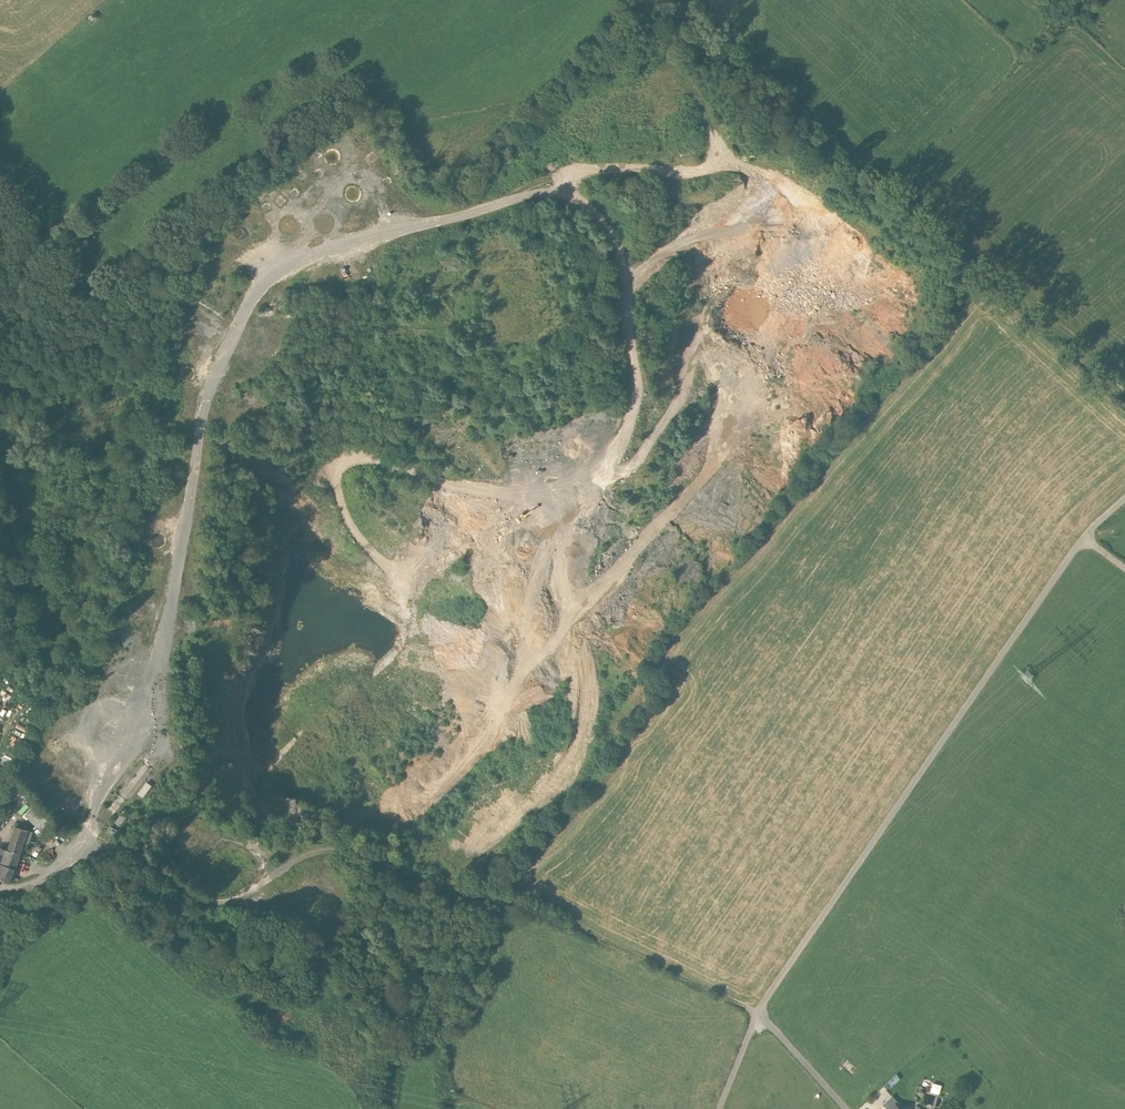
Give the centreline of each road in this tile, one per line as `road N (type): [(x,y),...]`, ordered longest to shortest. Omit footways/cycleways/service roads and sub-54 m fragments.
road 1 (track): [(94,837),(192,897),(216,902),(319,848),(363,848),(442,886),(505,896),(755,1013)]
road 2 (track): [(1124,493),(1085,535),(755,1013)]
road 3 (unclassified): [(755,1013),(846,1108)]

